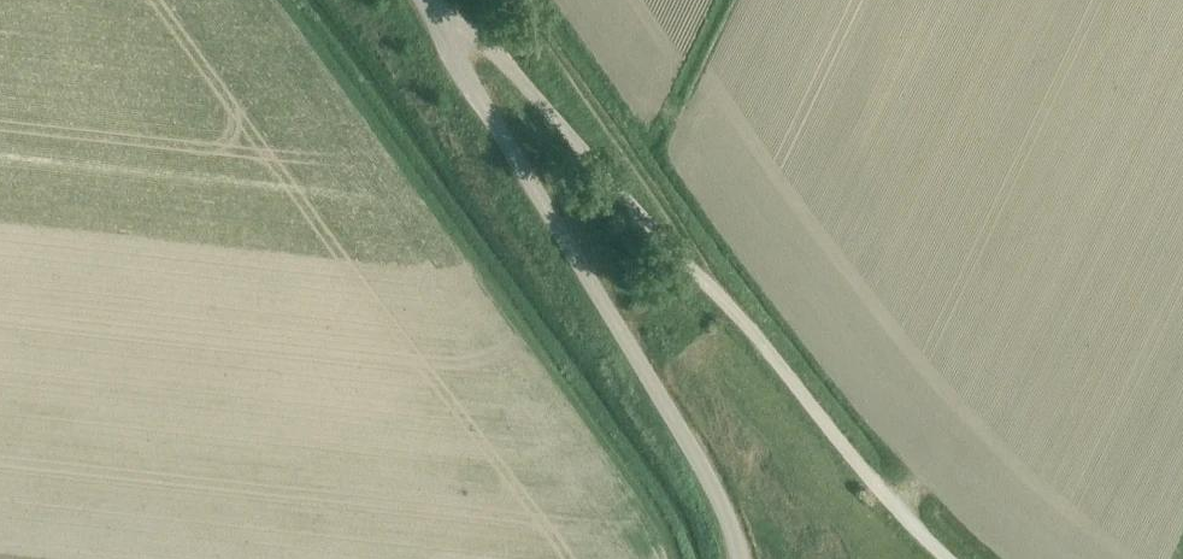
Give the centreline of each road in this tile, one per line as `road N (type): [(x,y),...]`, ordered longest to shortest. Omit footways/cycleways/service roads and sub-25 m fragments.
road 1 (unclassified): [(959,558),(471,28),(432,14)]
road 2 (unclassified): [(727,558),(716,518),(432,14)]

